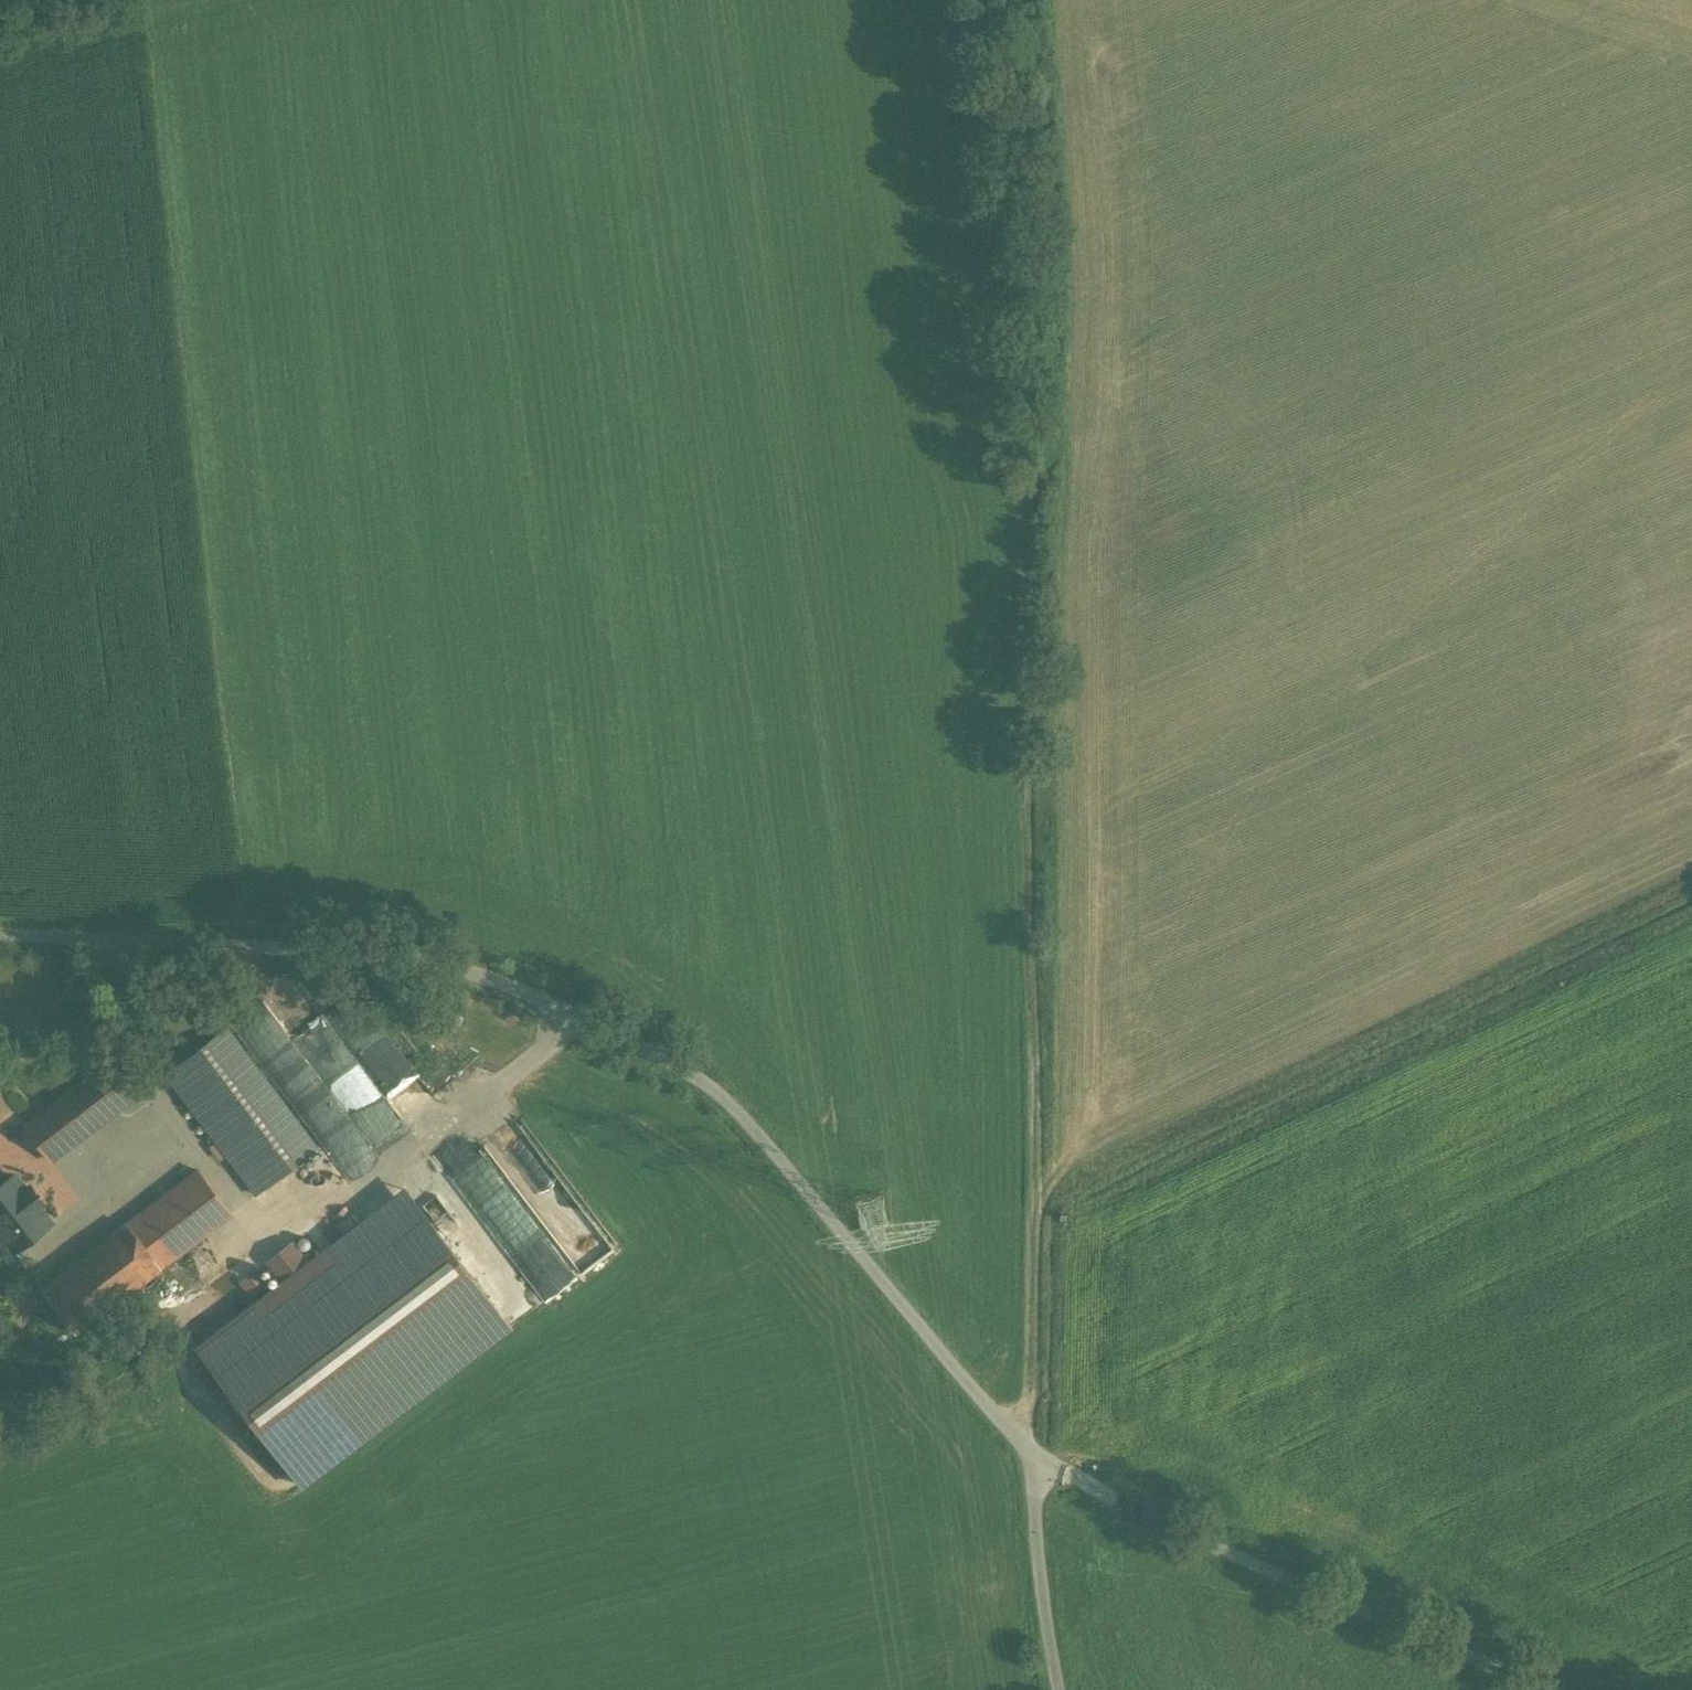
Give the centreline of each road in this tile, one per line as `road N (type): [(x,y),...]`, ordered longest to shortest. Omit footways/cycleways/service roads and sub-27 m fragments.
road 1 (track): [(1027,1453),(1041,1214),(1037,451),(1016,0)]
road 2 (unclassified): [(0,933),(349,952),(425,964),(525,996),(666,1067),(732,1107),(1027,1453)]
road 3 (unclassified): [(1027,1453),(1127,1509),(1295,1586),(1556,1689)]
road 4 (unclassified): [(1027,1453),(1053,1689)]

